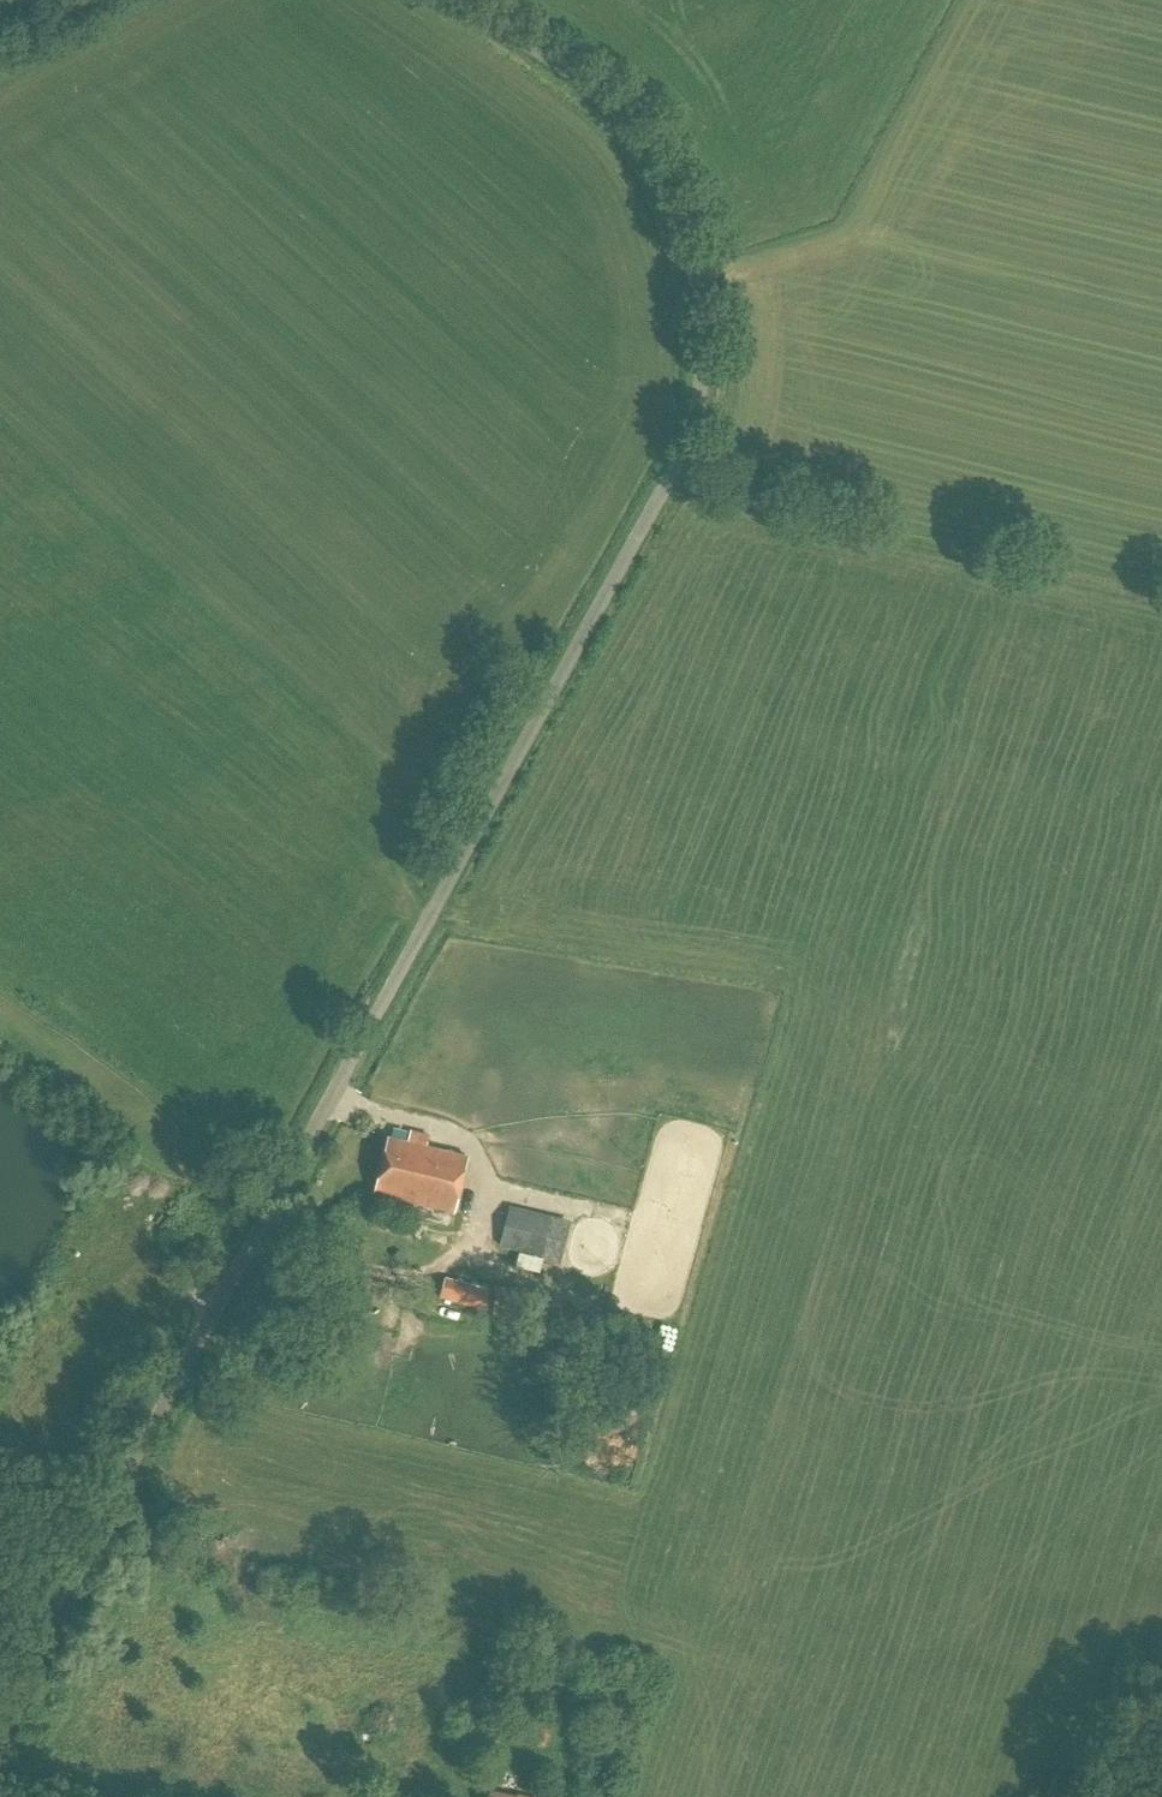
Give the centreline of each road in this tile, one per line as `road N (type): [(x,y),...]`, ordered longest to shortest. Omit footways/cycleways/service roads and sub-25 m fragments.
road 1 (unclassified): [(0,1708),(681,453),(698,329),(680,217),(649,159),(612,117),(447,0)]

